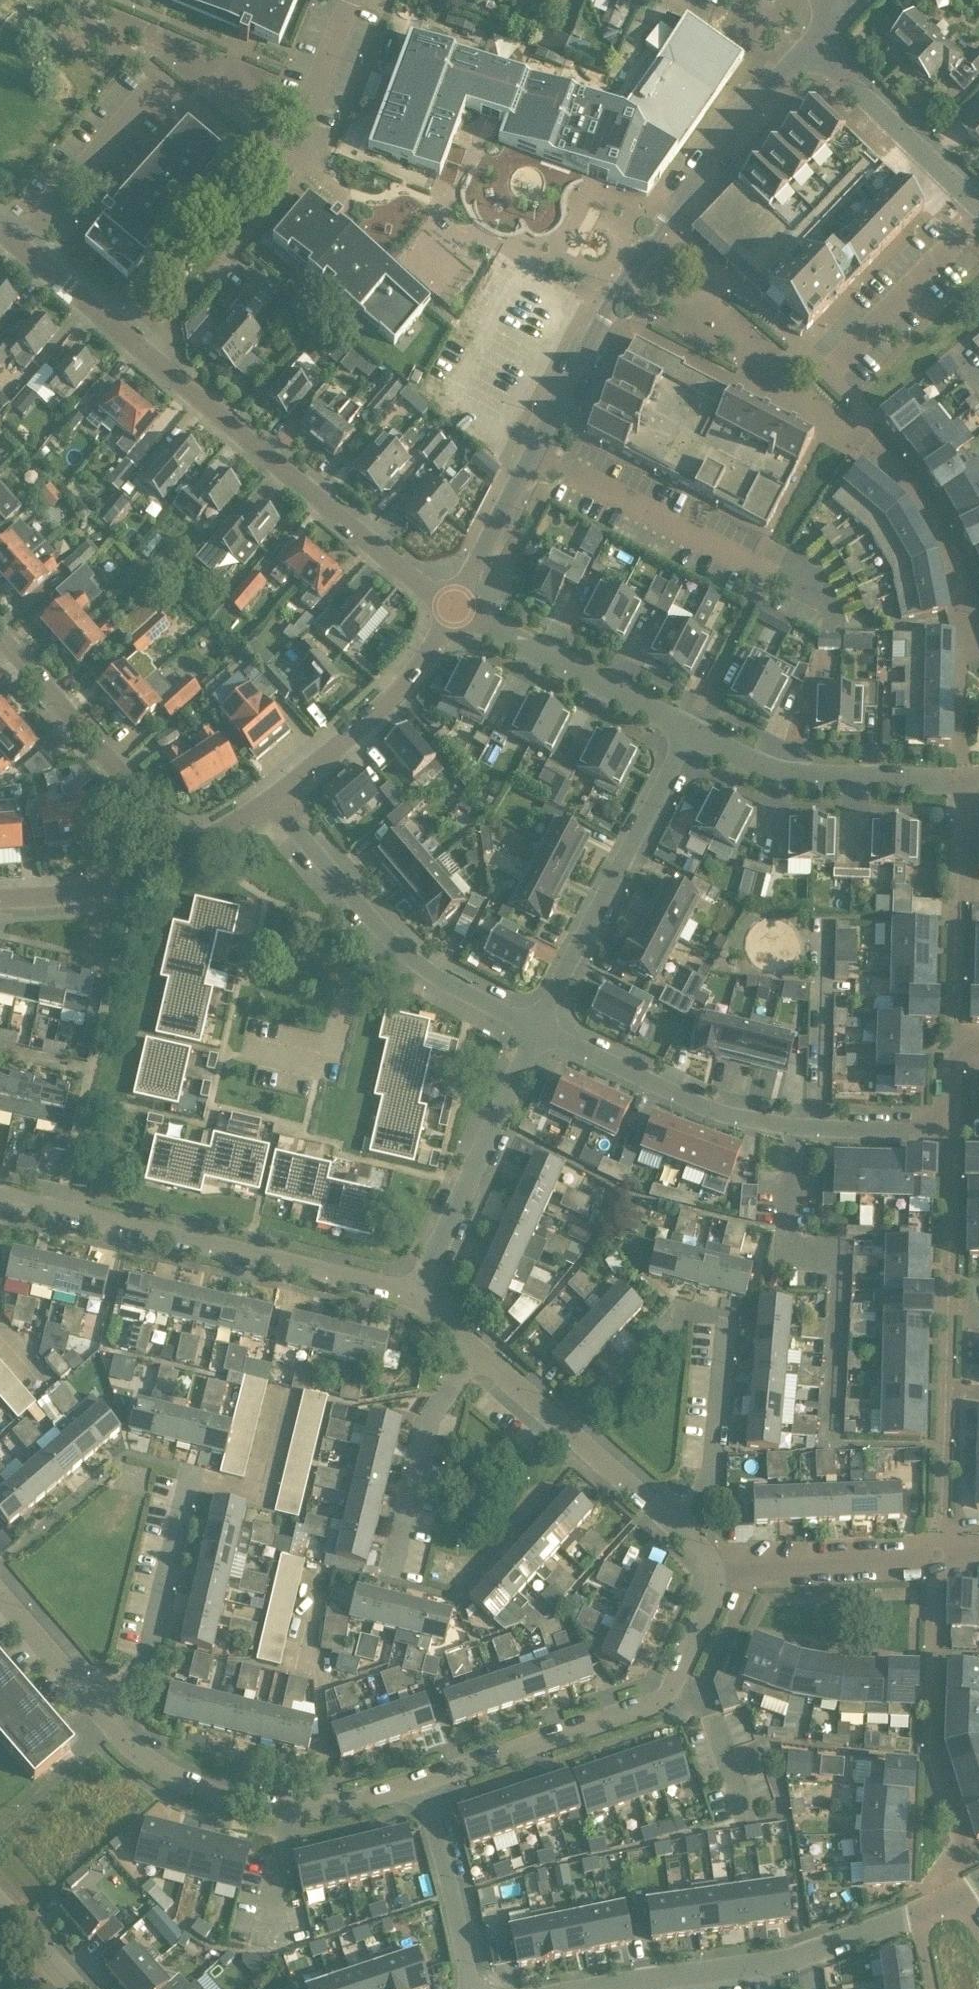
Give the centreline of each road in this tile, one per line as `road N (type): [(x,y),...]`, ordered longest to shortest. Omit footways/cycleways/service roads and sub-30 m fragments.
road 1 (residential): [(453,607),(610,302),(713,154),(810,42)]
road 2 (residential): [(453,607),(0,228)]
road 3 (residential): [(412,1296),(0,1199)]
road 4 (residential): [(421,1783),(658,1704),(676,1685),(716,1575)]
road 5 (residential): [(95,1706),(146,1761),(232,1801),(323,1809),(421,1783)]
road 6 (residential): [(536,1027),(463,994),(393,945),(349,900),(276,801)]
road 7 (residential): [(536,1027),(686,731)]
road 8 (residential): [(819,1128),(733,1115),(536,1027)]
road 9 (residential): [(412,1296),(536,1027)]
road 10 (residential): [(968,779),(780,774),(686,731)]
road 11 (residential): [(165,850),(0,638)]
road 12 (residential): [(276,801),(412,675),(453,607)]
road 13 (residential): [(978,1547),(916,1562),(716,1575)]
road 14 (residential): [(686,731),(453,607)]
road 15 (residential): [(675,1523),(478,1355)]
road 16 (residential): [(95,1706),(149,1653),(188,1480)]
road 17 (residential): [(978,209),(810,42)]
road 18 (residential): [(393,1567),(427,1427),(478,1355)]
road 19 (residential): [(599,1988),(811,1955)]
road 20 (residential): [(950,1048),(947,1133),(819,1128)]
road 21 (residential): [(421,1783),(469,1988)]
road 22 (residential): [(675,1523),(714,1465),(727,1325)]
road 23 (residential): [(819,1128),(822,927)]
road 24 (residential): [(0,900),(102,888),(149,867),(165,850)]
road 25 (residential): [(968,779),(955,946)]
road 26 (residential): [(811,1955),(956,1900)]
road 27 (residential): [(0,1596),(95,1706)]
road 28 (residential): [(165,850),(196,846),(276,801)]

